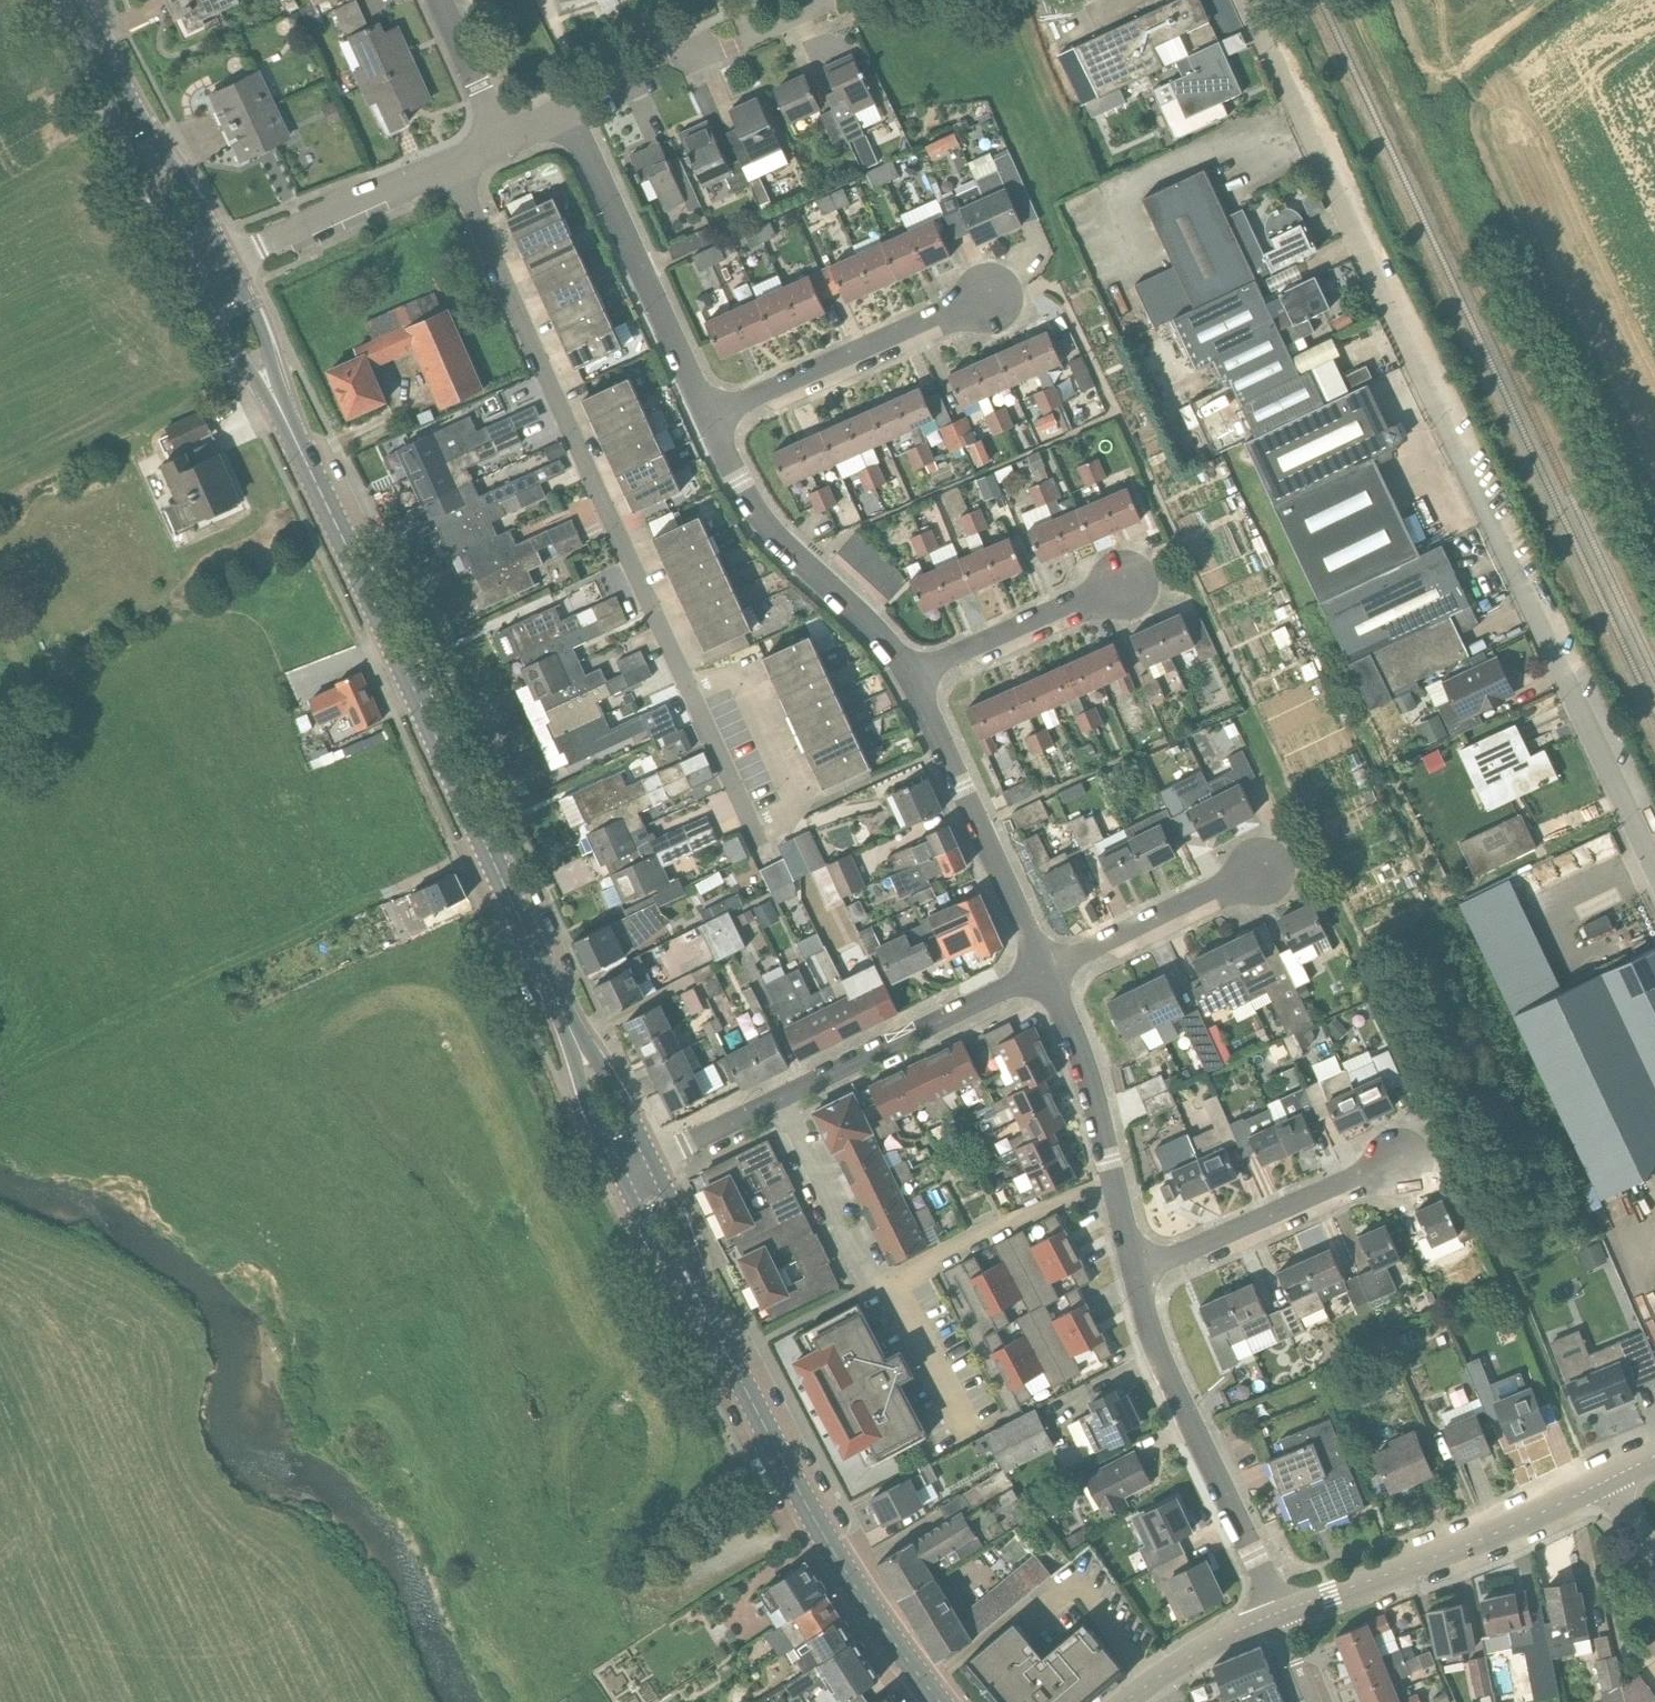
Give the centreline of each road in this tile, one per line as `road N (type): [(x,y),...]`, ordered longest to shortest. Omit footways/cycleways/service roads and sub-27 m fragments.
road 1 (residential): [(1654,869),(1246,0)]
road 2 (secondary): [(638,1168),(277,401)]
road 3 (residential): [(756,831),(452,168)]
road 4 (secondary): [(944,1701),(841,1561),(686,1273),(638,1168)]
road 5 (track): [(1654,489),(1485,136)]
road 6 (residential): [(782,1098),(872,1276),(893,1293),(970,1437)]
road 7 (residential): [(1278,1614),(1173,1394),(1130,1272)]
road 8 (unclassified): [(1278,1614),(1445,1555),(1597,1487)]
road 9 (residential): [(709,413),(592,158),(562,118)]
road 10 (residential): [(906,672),(879,624),(752,502),(709,413)]
road 11 (residential): [(1048,968),(906,672)]
road 12 (residential): [(709,413),(1010,296)]
road 13 (residential): [(1130,1272),(1104,1142),(1048,968)]
road 14 (secondary): [(57,0),(201,271)]
road 15 (secondary): [(230,262),(80,0)]
road 16 (residential): [(1048,968),(782,1098)]
road 17 (residential): [(1130,1272),(1395,1162)]
road 18 (residential): [(562,118),(789,25),(820,0)]
road 19 (residential): [(230,262),(452,168)]
road 20 (residential): [(906,672),(1120,585)]
road 21 (residential): [(1048,968),(1248,876)]
road 22 (unclassified): [(1127,1701),(1214,1643),(1278,1614)]
road 23 (residential): [(782,1098),(638,1168)]
road 24 (secondary): [(201,271),(246,360),(277,401)]
road 25 (residential): [(501,137),(440,0)]
road 26 (secondary): [(277,401),(270,350),(230,262)]
road 27 (track): [(1397,0),(1417,56),(1463,96)]

